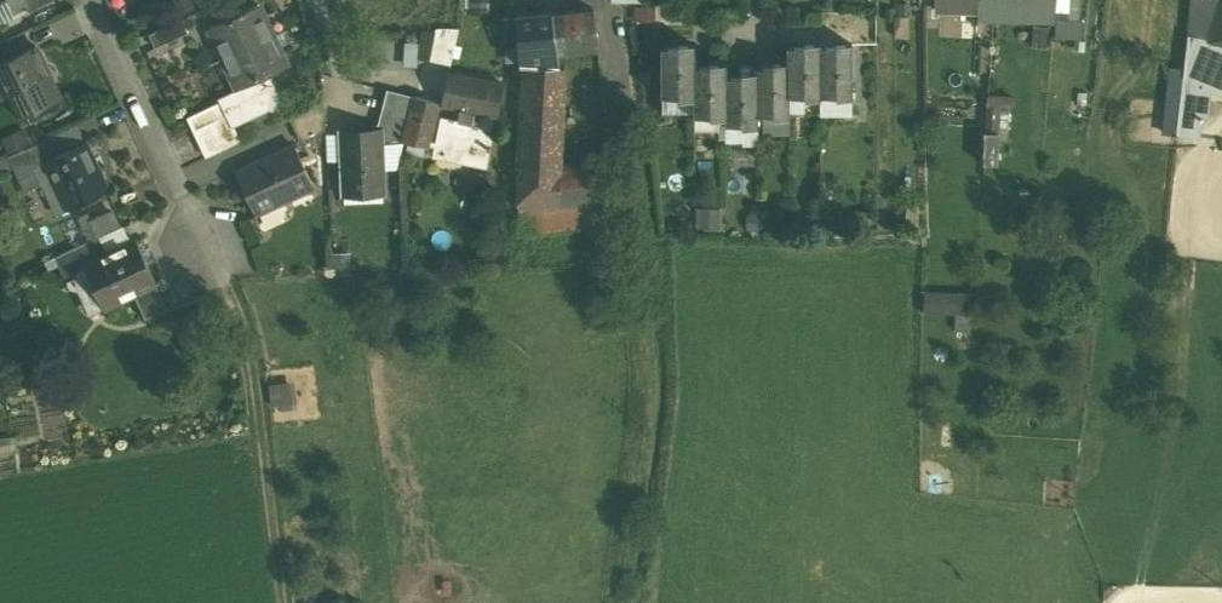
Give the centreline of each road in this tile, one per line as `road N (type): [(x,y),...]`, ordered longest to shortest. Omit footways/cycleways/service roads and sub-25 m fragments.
road 1 (residential): [(90,0),(211,270)]
road 2 (track): [(290,602),(256,342)]
road 3 (residential): [(606,0),(648,252)]

